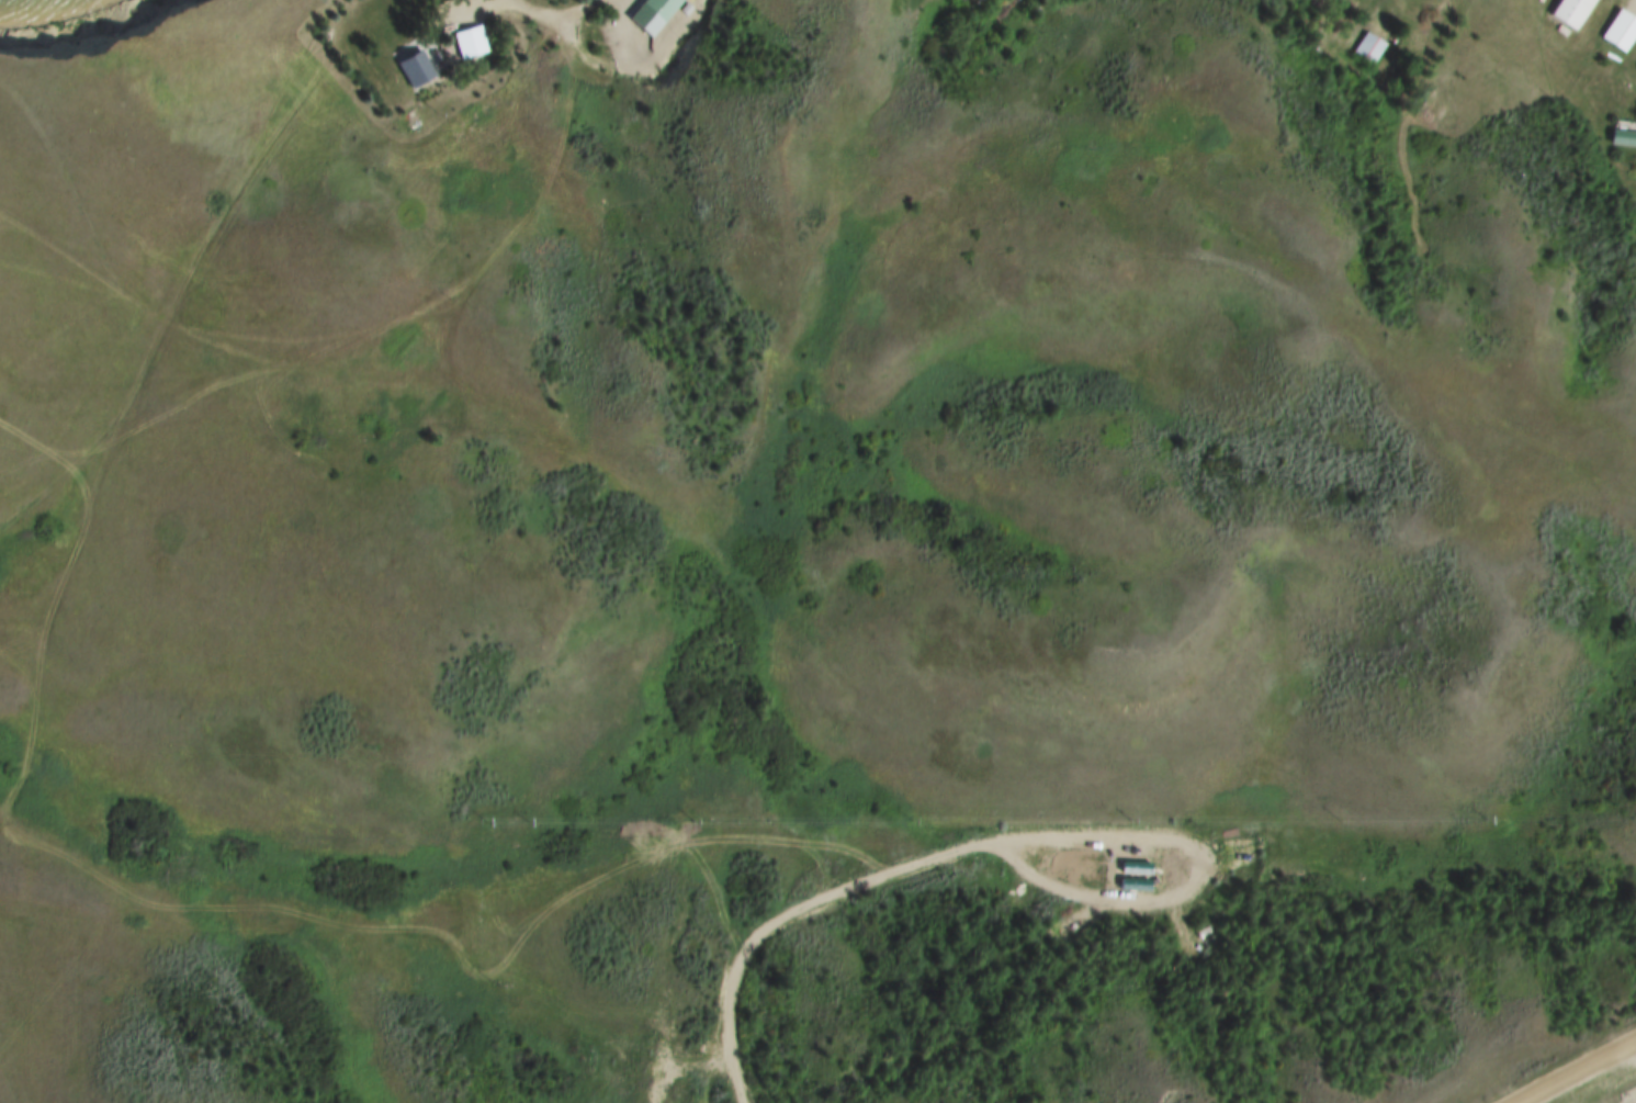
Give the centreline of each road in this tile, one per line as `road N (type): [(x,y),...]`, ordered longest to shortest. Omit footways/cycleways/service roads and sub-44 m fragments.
road 1 (track): [(0,790),(29,758),(50,601),(123,412),(169,307),(252,171),(336,0)]
road 2 (residential): [(470,15),(501,8),(556,21),(599,0)]

